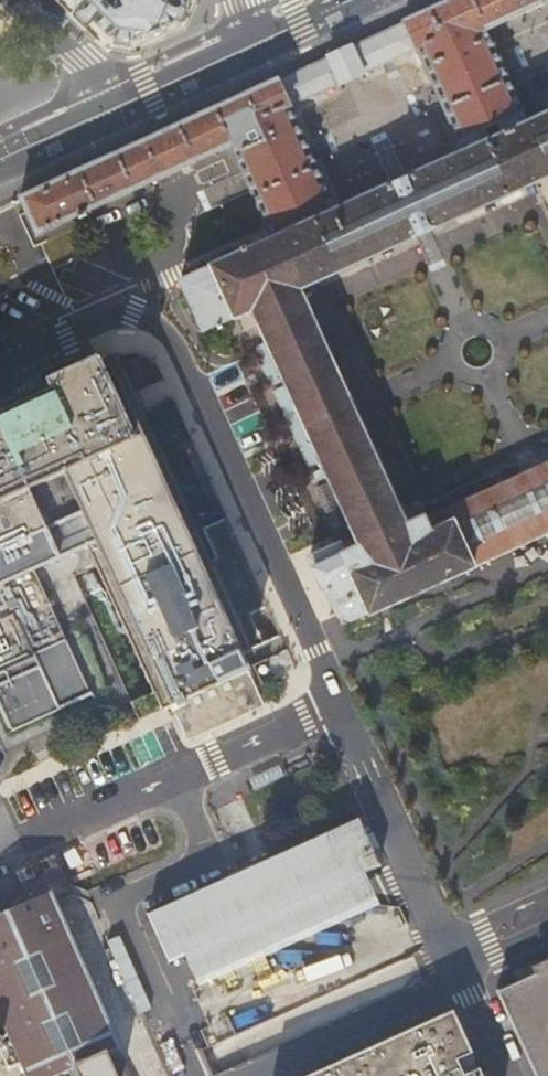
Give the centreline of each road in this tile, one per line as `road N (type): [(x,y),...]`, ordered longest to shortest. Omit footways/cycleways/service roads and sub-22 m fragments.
road 1 (secondary): [(260,40),(120,105)]
road 2 (residential): [(120,105),(16,0)]
road 3 (secondary): [(120,105),(0,158)]

